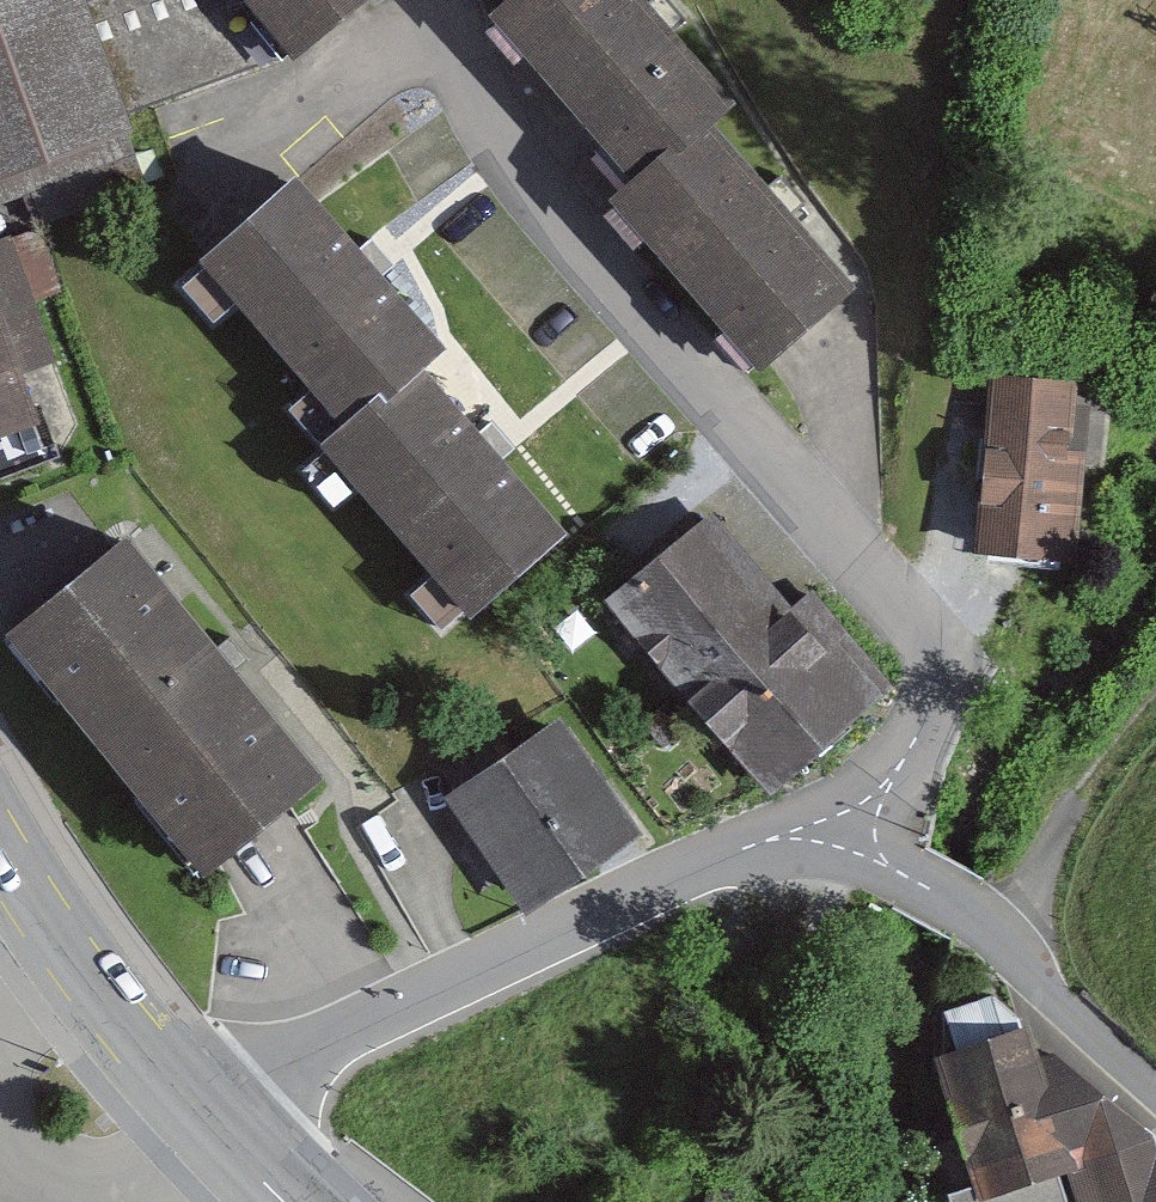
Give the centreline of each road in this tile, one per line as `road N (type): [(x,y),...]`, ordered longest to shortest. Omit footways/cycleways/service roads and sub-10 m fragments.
road 1 (residential): [(835,855),(943,707),(948,637),(779,490),(638,326),(517,208),(522,152),(407,34),(431,0)]
road 2 (unclassified): [(835,855),(788,845),(701,867),(197,1117)]
road 3 (unclassified): [(1155,1095),(1059,1012),(965,906),(879,865),(835,855)]
road 4 (secondary): [(0,825),(50,917),(197,1117)]

